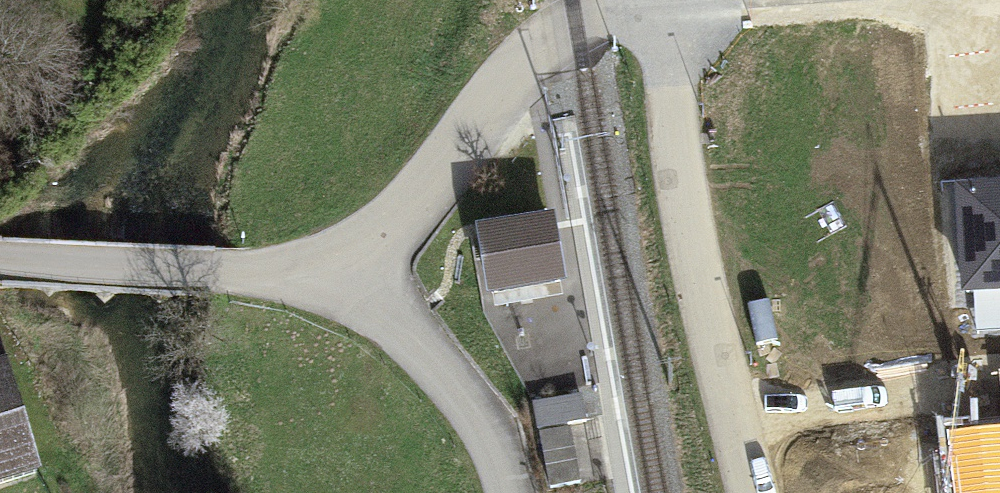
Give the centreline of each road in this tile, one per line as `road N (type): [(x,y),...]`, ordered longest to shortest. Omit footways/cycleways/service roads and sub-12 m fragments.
road 1 (residential): [(641,3),(732,492)]
road 2 (residential): [(641,3),(572,14),(410,212),(322,267)]
road 3 (residential): [(322,267),(261,279),(0,259)]
road 4 (residential): [(322,267),(448,370),(489,428),(506,492)]

